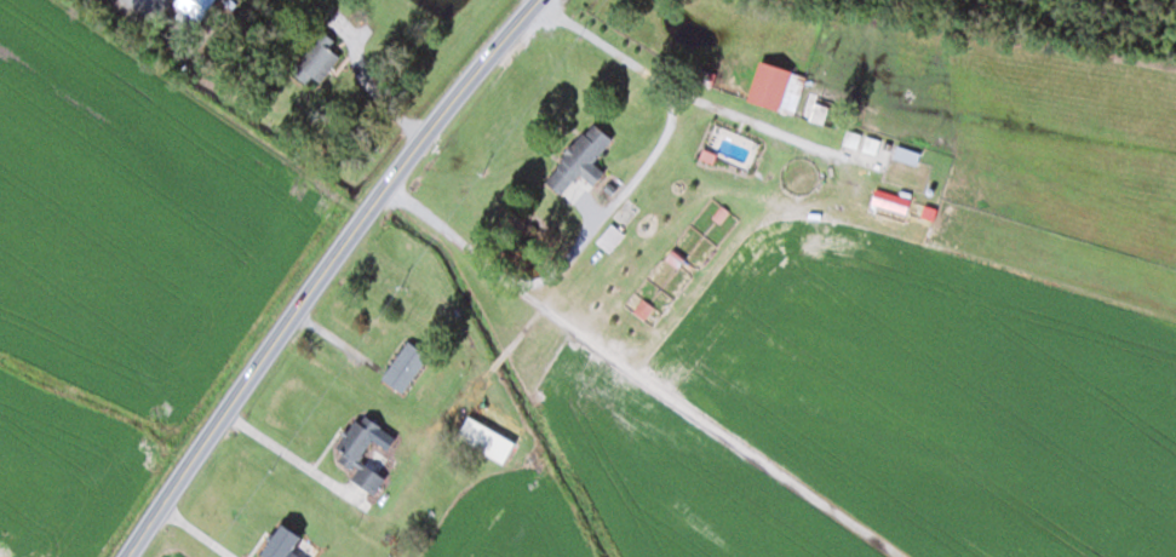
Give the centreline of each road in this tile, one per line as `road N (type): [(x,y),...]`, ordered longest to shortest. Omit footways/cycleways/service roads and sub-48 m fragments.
road 1 (primary): [(126,556),(386,184),(538,0)]

